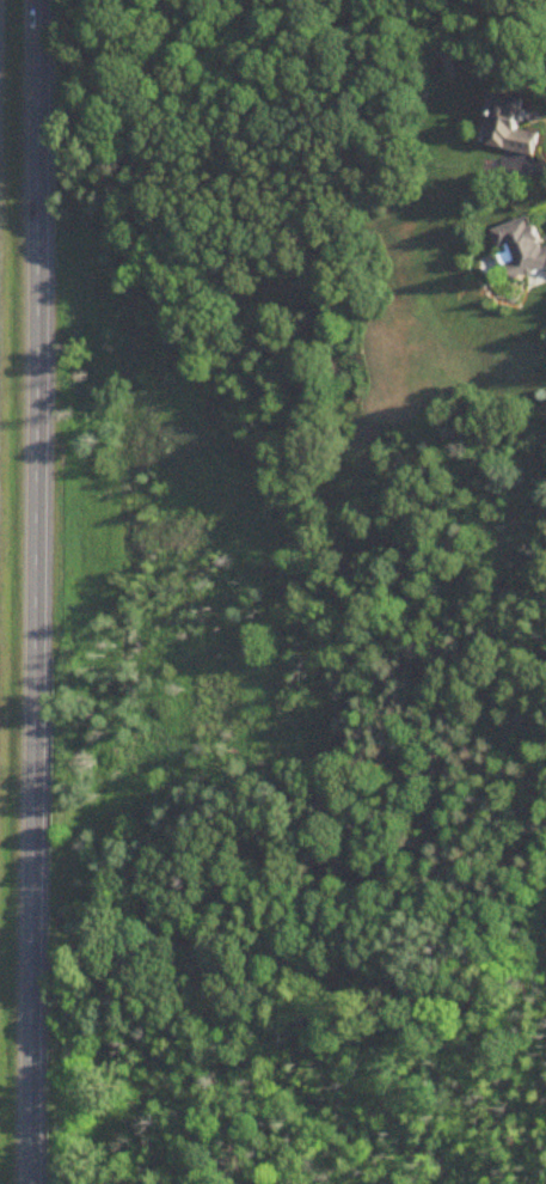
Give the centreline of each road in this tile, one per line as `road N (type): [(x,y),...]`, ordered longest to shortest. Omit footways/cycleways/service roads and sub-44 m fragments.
road 1 (primary): [(31,1183),(40,0)]

